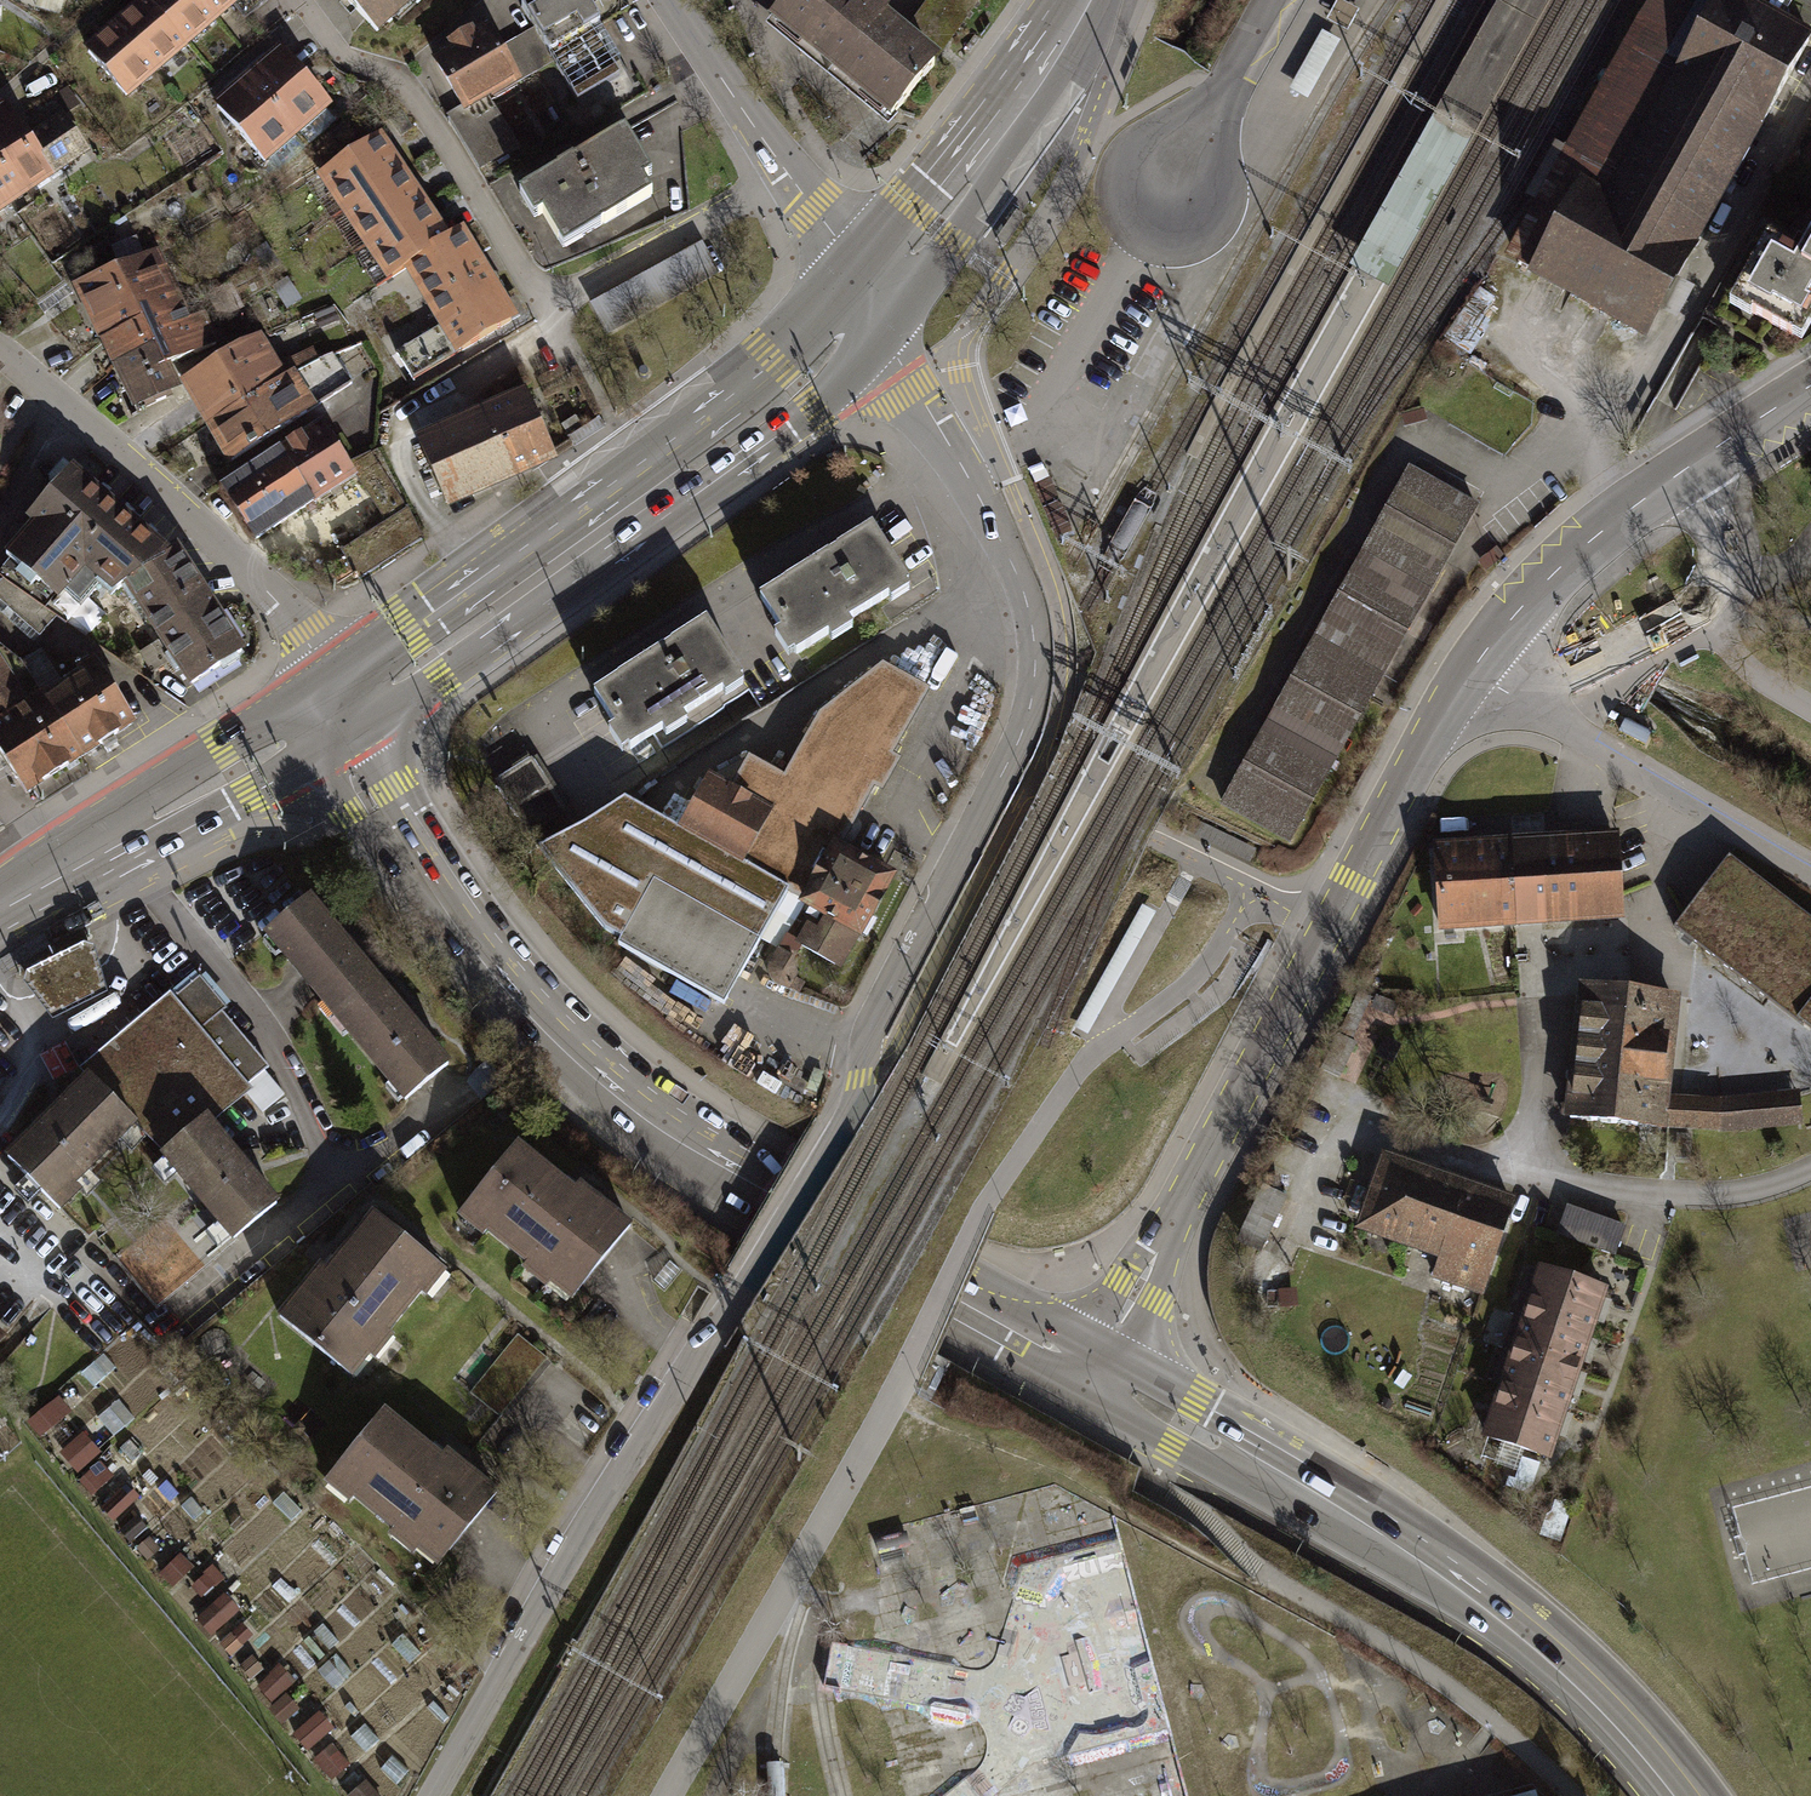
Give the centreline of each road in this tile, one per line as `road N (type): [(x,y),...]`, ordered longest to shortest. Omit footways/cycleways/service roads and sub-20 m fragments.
road 1 (residential): [(433,1795),(607,1494),(853,1109),(872,1029),(1021,736),(1035,659),(1022,586),(884,333)]
road 2 (residential): [(1093,1371),(1419,754),(1476,670),(1522,610),(1620,517),(1810,386)]
road 3 (secondary): [(419,876),(479,955),(596,1079),(707,1159),(1093,1371)]
road 4 (secondary): [(1093,1371),(1452,1578),(1522,1628),(1592,1685),(1687,1795)]
road 5 (residential): [(787,175),(547,306),(396,75),(345,56),(293,0)]
road 6 (primary): [(853,275),(777,360),(325,686)]
road 7 (primary): [(359,732),(813,407),(884,333)]
road 8 (residential): [(0,358),(250,573),(300,630),(325,686)]
road 9 (primary): [(325,686),(195,766),(153,819)]
road 10 (residential): [(671,0),(787,175)]
road 11 (primary): [(884,333),(975,216),(979,169)]
road 12 (primary): [(153,819),(230,806),(323,753)]
road 13 (primary): [(1081,17),(979,169)]
road 14 (primary): [(0,914),(153,819)]
road 15 (primary): [(979,169),(933,181),(853,275)]
road 16 (secondary): [(323,753),(350,816),(419,876)]
road 17 (secondary): [(419,876),(404,817),(359,732)]

